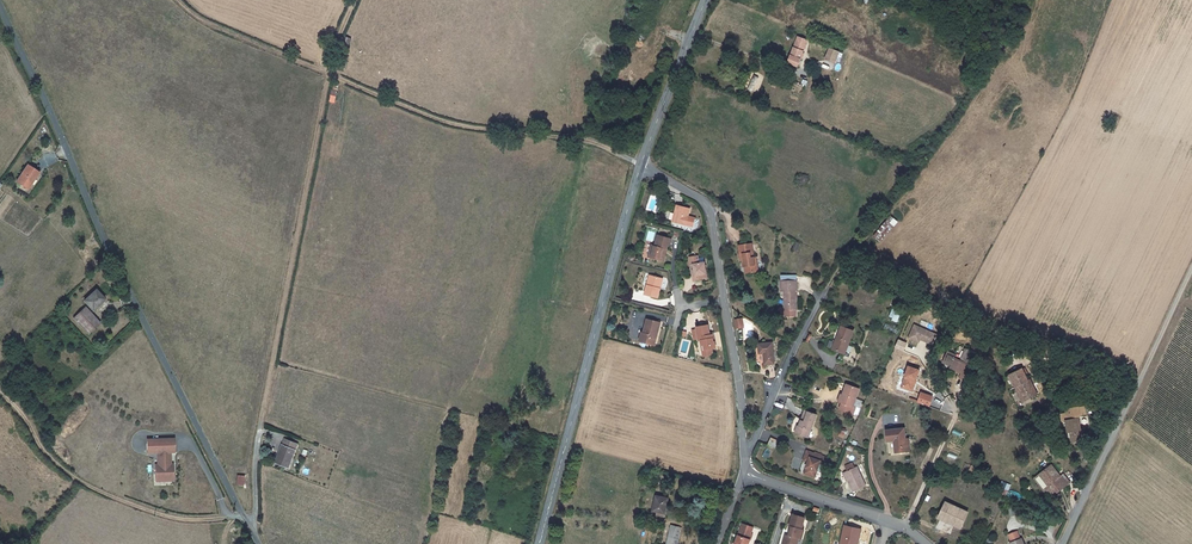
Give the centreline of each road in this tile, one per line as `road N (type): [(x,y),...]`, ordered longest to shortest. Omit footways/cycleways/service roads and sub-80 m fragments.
road 1 (tertiary): [(259,543),(107,248),(0,4)]
road 2 (tertiary): [(641,164),(539,543)]
road 3 (track): [(328,73),(260,430)]
road 4 (track): [(328,73),(446,122),(577,139),(641,164)]
road 5 (track): [(245,515),(163,516),(82,483),(59,467),(0,392)]
road 6 (residential): [(843,265),(791,351),(745,474)]
road 7 (residential): [(1141,379),(1063,543)]
road 8 (tertiary): [(705,0),(641,164)]
road 9 (residential): [(641,164),(711,213),(724,302)]
road 10 (residential): [(724,302),(745,474)]
road 11 (track): [(178,0),(195,17),(328,73)]
road 12 (residential): [(745,474),(888,521)]
road 13 (track): [(1191,269),(1141,379)]

